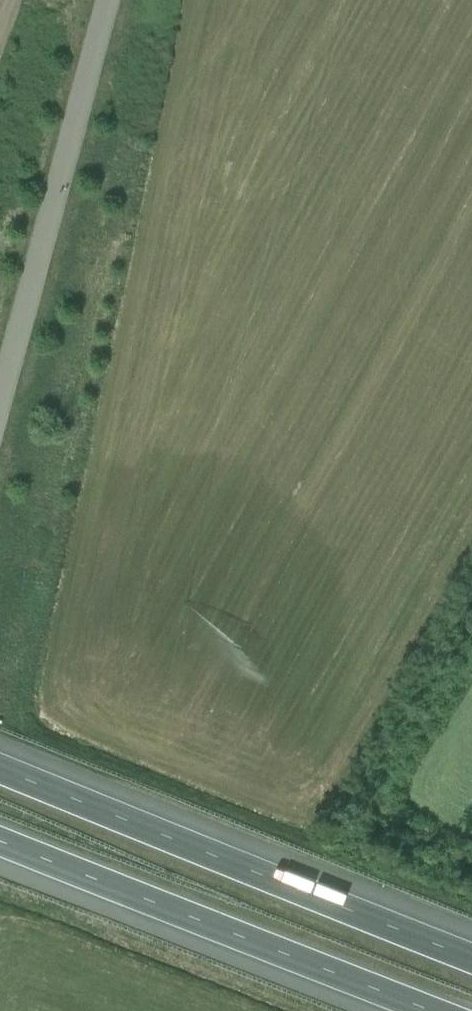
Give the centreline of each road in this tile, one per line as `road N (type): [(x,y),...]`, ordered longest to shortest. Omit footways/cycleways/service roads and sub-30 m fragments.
road 1 (motorway): [(471,951),(0,763)]
road 2 (motorway): [(0,840),(438,1010)]
road 3 (unclassified): [(0,401),(109,0)]

